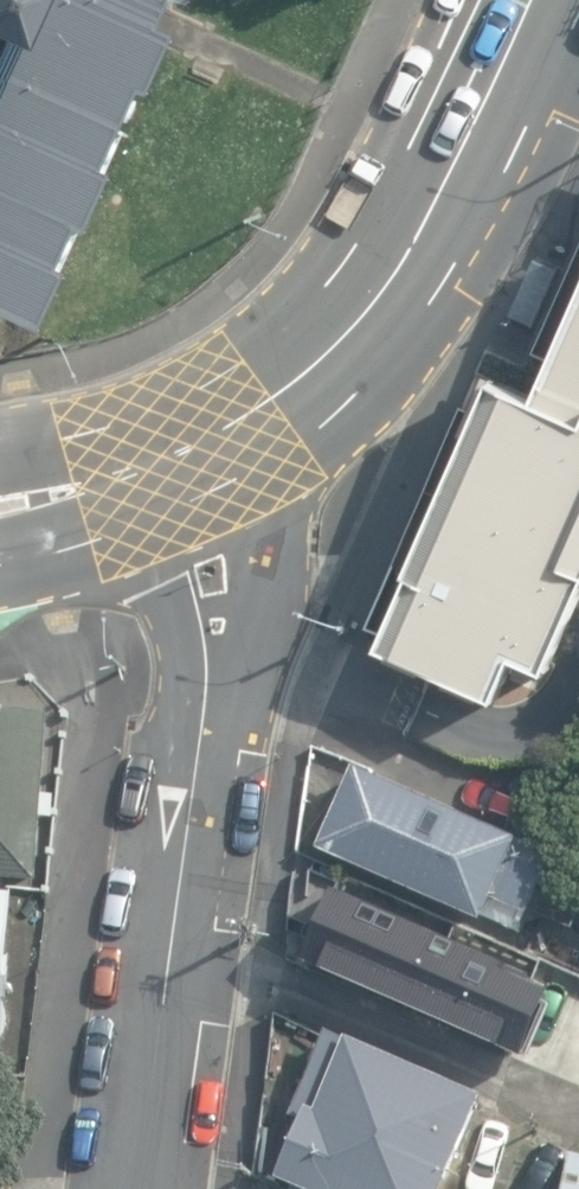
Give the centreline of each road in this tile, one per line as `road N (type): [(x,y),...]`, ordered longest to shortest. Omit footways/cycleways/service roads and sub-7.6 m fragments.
road 1 (secondary): [(530,0),(463,149),(355,335),(291,397),(172,463)]
road 2 (unclassified): [(172,463),(209,670),(177,949)]
road 3 (residential): [(177,949),(578,1122)]
road 4 (unclassified): [(177,949),(143,1188)]
road 5 (secondary): [(172,463),(0,509)]

